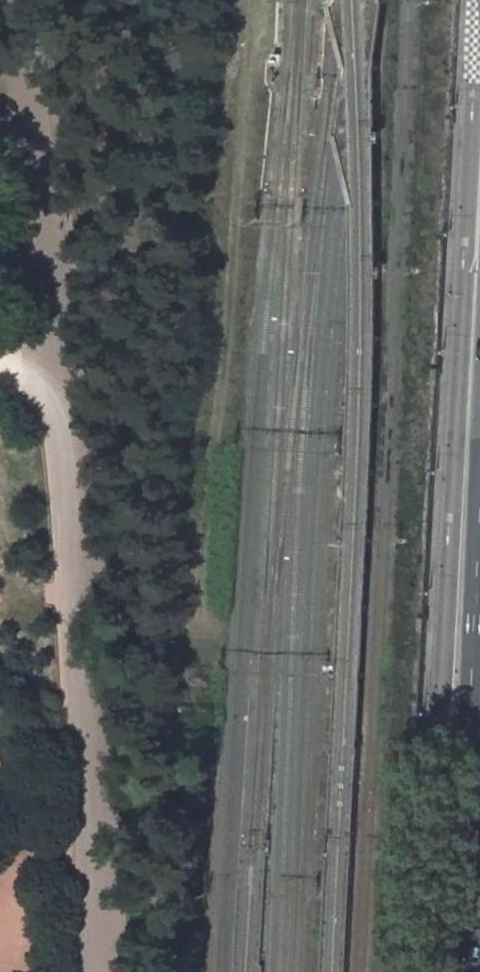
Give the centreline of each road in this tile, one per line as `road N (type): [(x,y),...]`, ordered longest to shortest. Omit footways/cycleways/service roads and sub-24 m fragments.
road 1 (primary): [(479,537),(476,720),(457,971)]

